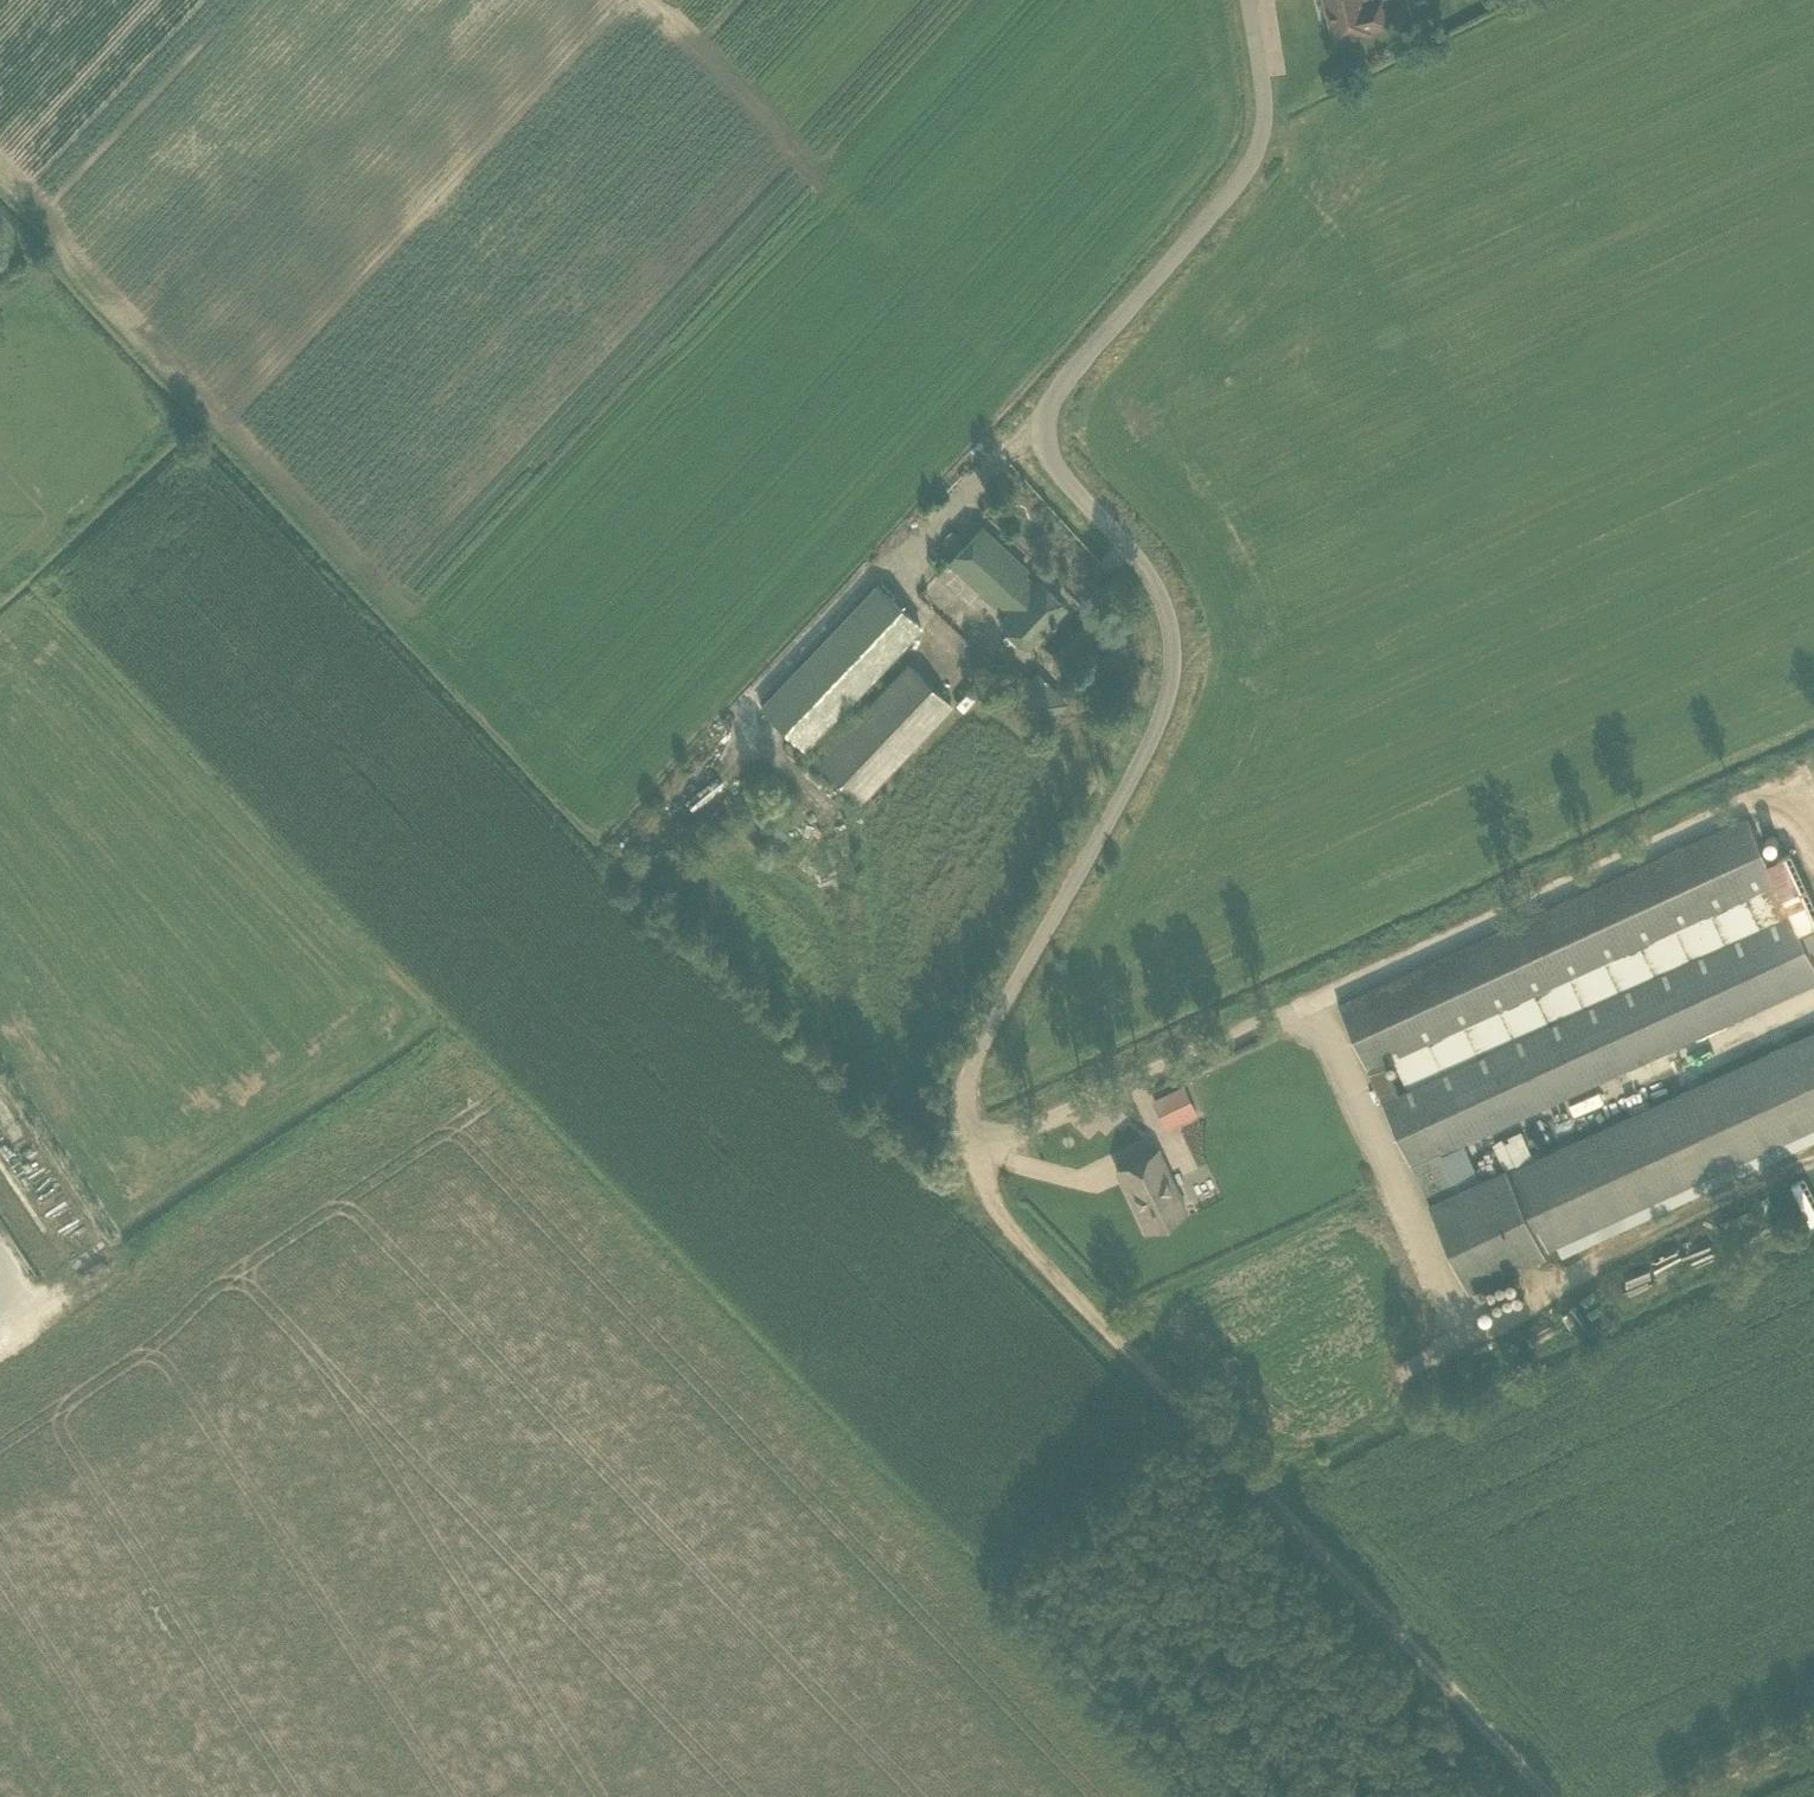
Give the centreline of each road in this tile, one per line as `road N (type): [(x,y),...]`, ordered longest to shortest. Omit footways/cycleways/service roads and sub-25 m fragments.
road 1 (unclassified): [(982,1200),(963,1149),(972,1073),(1164,726),(1173,677),(1168,619),(1144,568),(1057,476),(1044,448),(1046,422),(1259,159),(1266,93),(1248,0)]
road 2 (track): [(982,1200),(1553,1796)]

